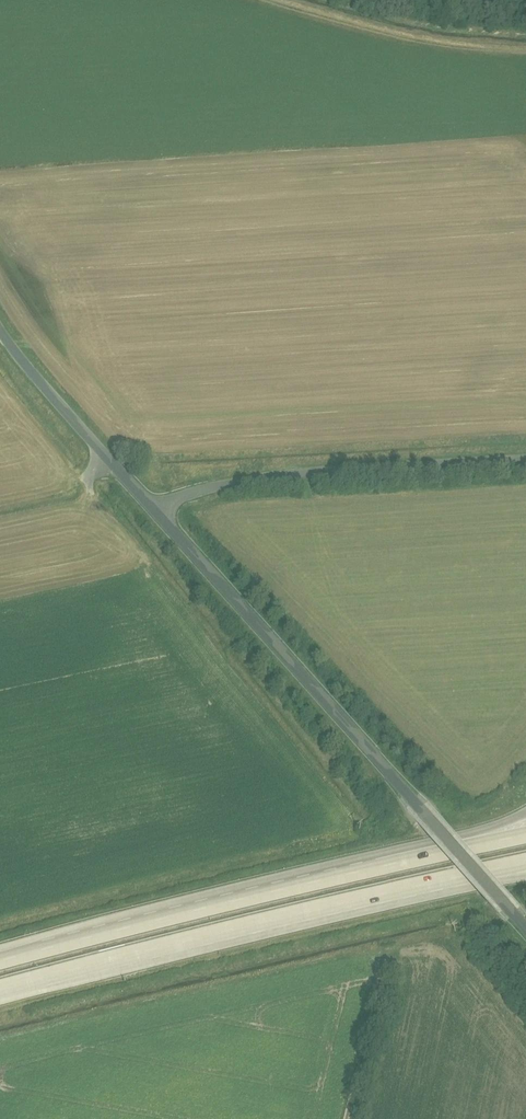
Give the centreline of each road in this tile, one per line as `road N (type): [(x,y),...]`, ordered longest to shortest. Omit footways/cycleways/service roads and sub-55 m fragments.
road 1 (unclassified): [(157,512),(525,933)]
road 2 (motorway): [(0,994),(486,875)]
road 3 (motorway): [(404,858),(0,957)]
road 4 (residential): [(157,512),(180,496),(271,476),(525,459)]
road 5 (unclassified): [(0,334),(157,512)]
road 6 (unclassified): [(347,1118),(386,963)]
road 7 (motorway): [(525,811),(404,858)]
road 8 (motorway): [(525,830),(404,858)]

